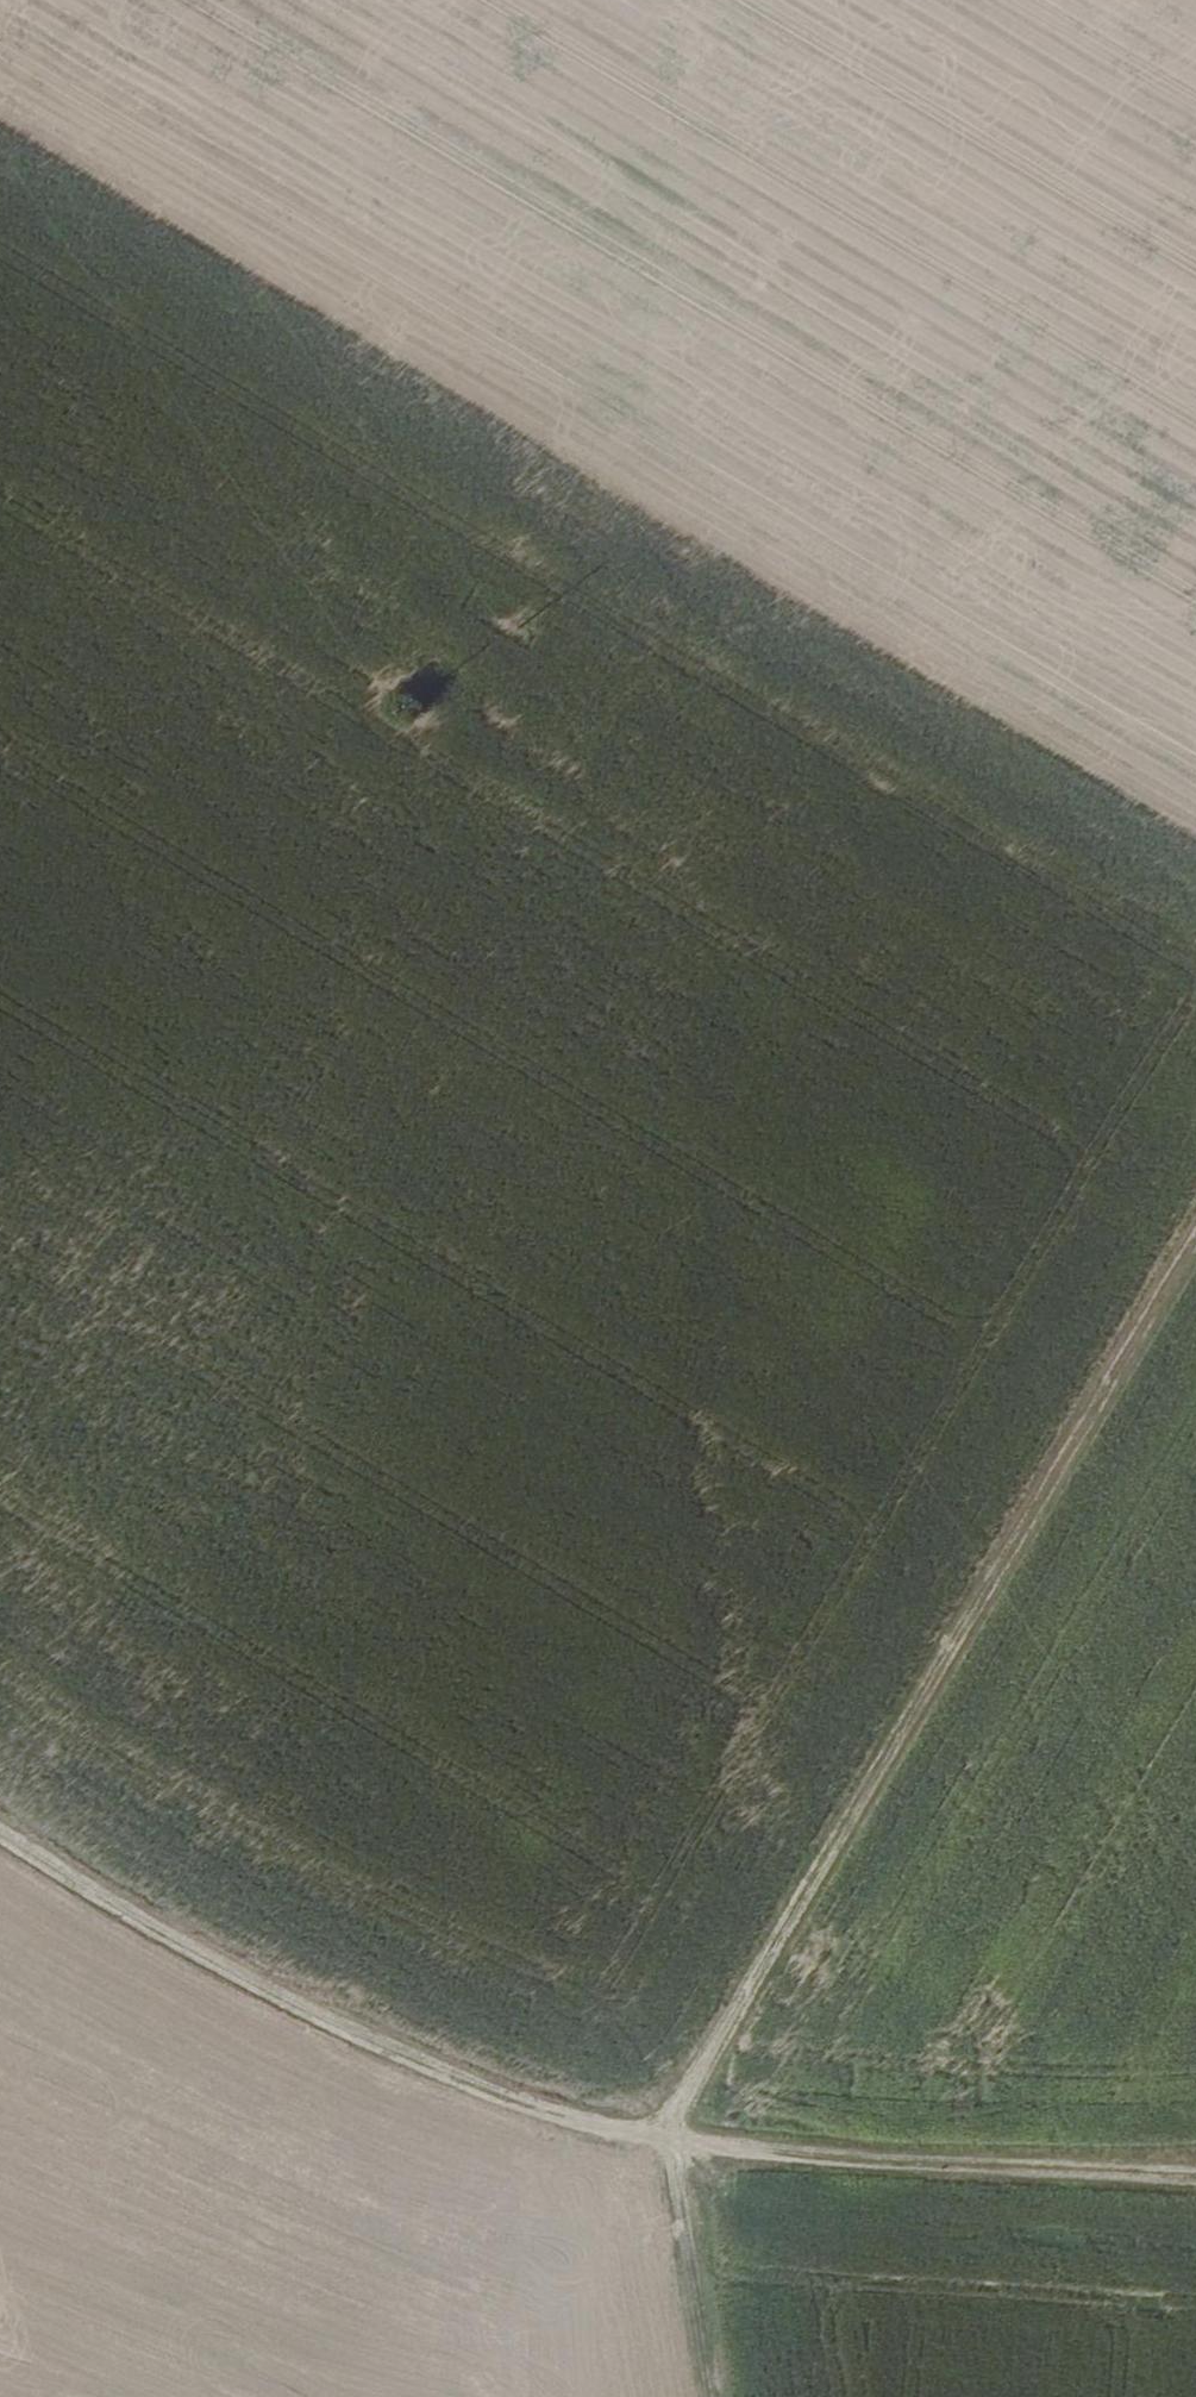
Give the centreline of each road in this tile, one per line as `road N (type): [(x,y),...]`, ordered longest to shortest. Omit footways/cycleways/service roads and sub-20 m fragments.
road 1 (track): [(673,2142),(705,2071),(1195,1234)]
road 2 (track): [(0,1826),(235,1976),(478,2091),(673,2142)]
road 3 (track): [(673,2142),(776,2157),(1195,2178)]
road 4 (track): [(712,2396),(673,2142)]

